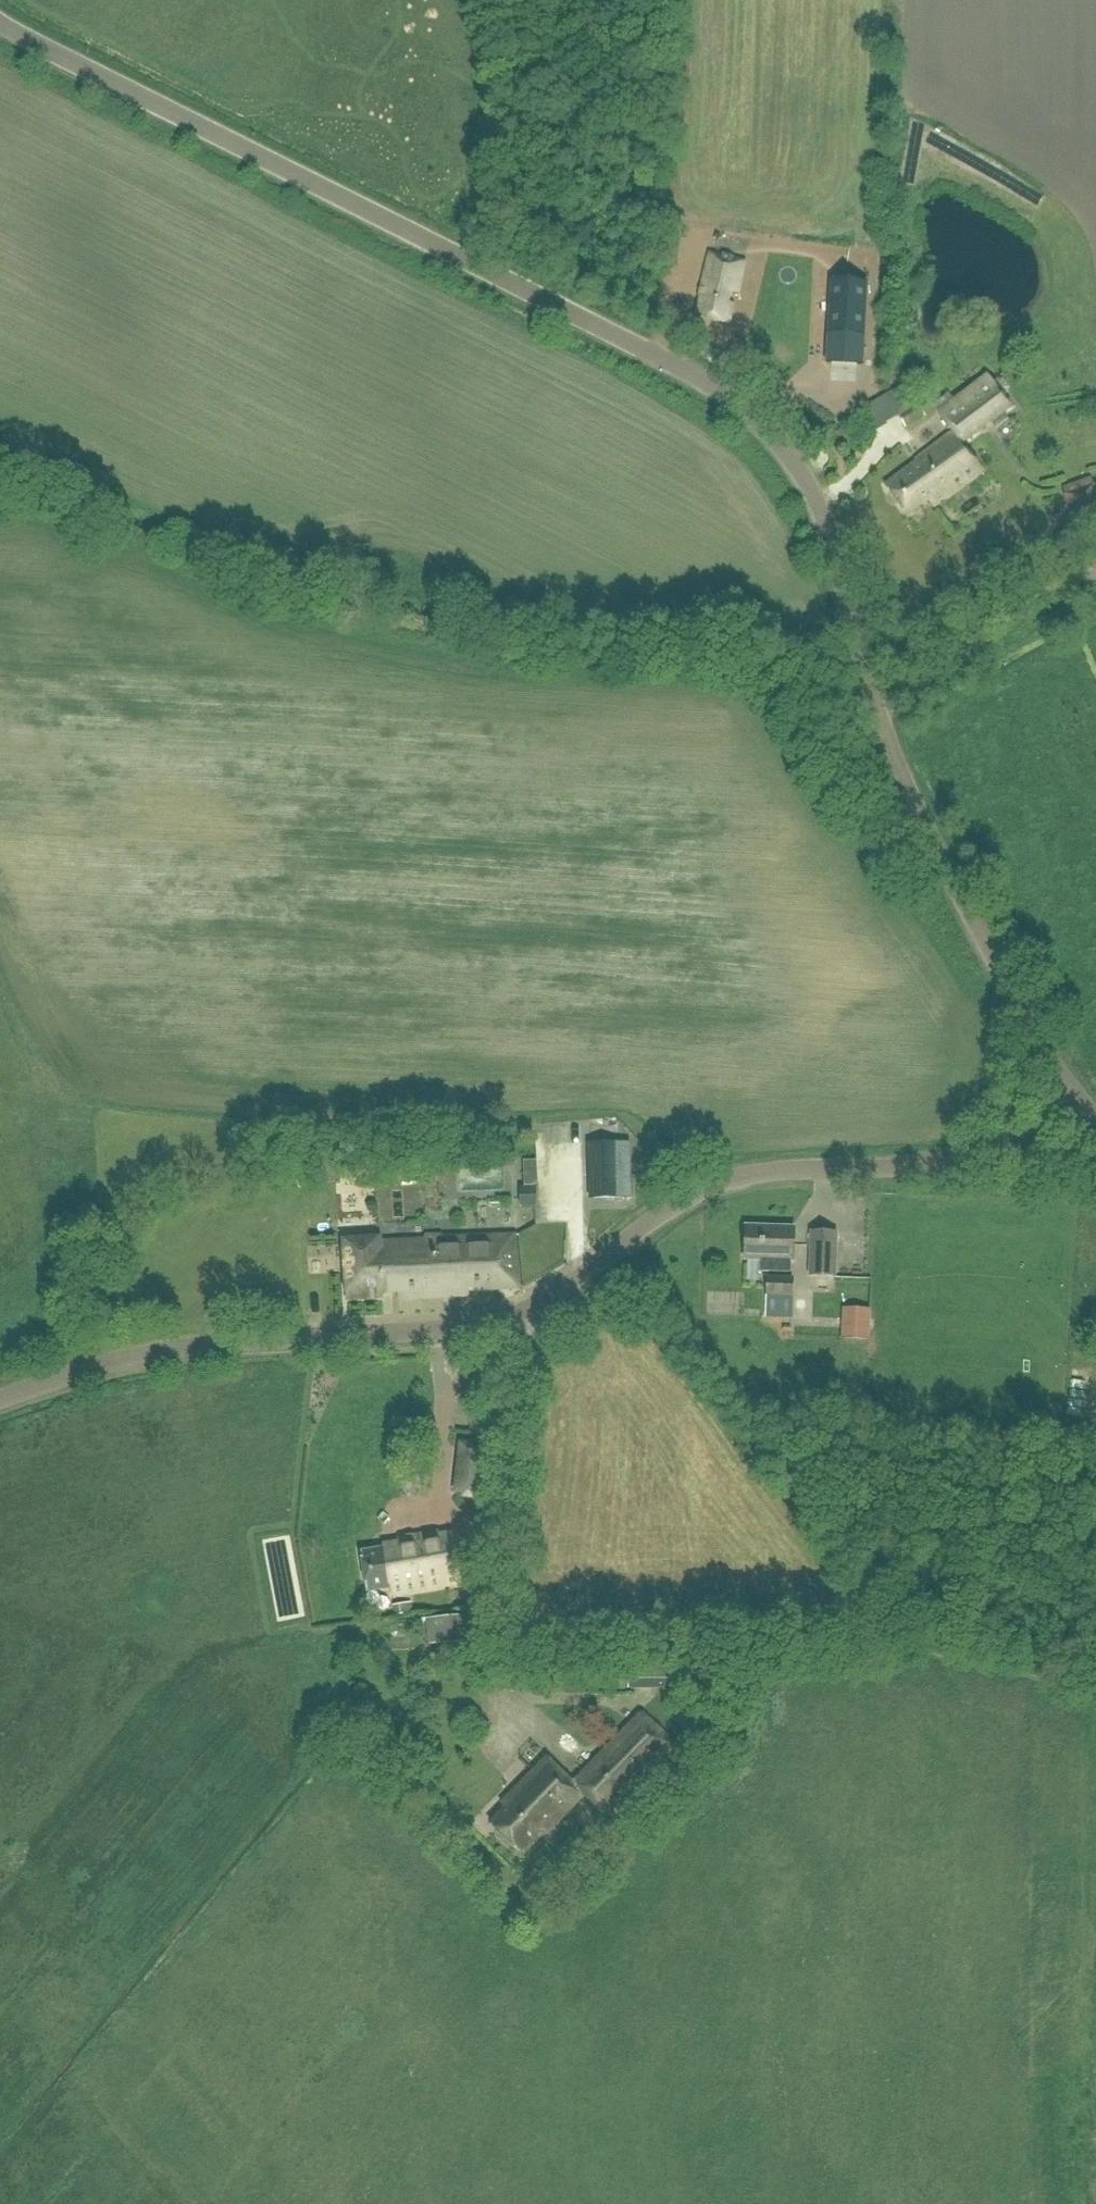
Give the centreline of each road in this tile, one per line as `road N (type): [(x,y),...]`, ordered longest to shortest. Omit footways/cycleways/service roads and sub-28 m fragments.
road 1 (tertiary): [(1088,1118),(918,815),(814,501),(779,448),(668,360),(0,22)]
road 2 (tertiary): [(0,1400),(111,1363),(183,1351),(522,1315),(694,1192),(773,1172),(933,1165),(1088,1118)]
road 3 (track): [(1095,573),(875,703)]

